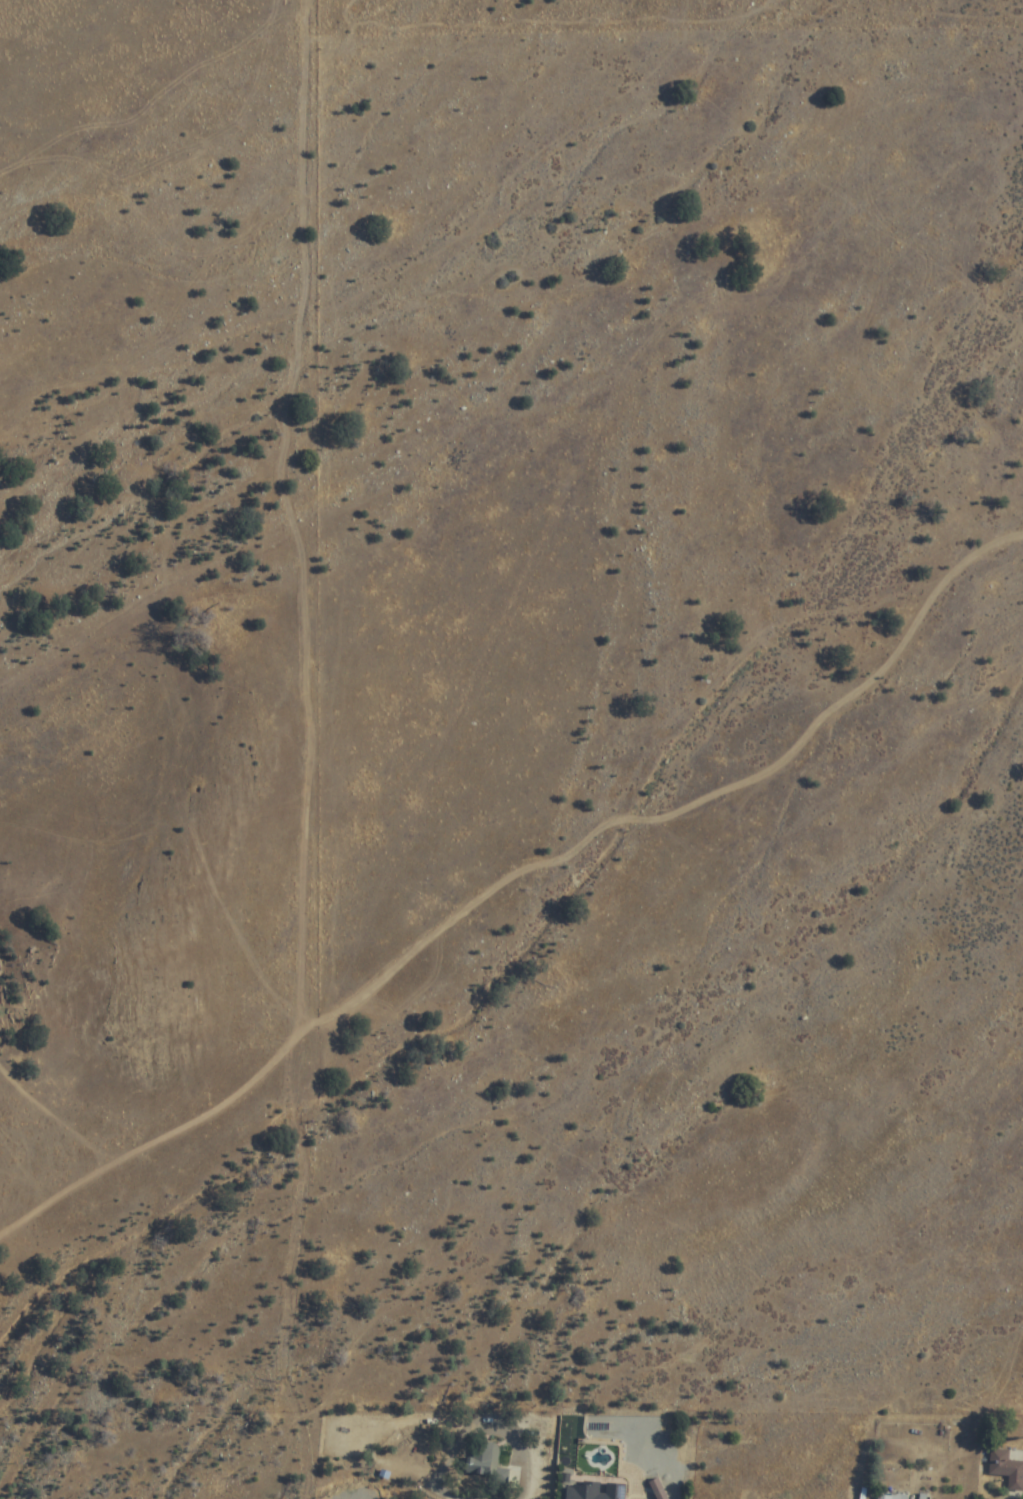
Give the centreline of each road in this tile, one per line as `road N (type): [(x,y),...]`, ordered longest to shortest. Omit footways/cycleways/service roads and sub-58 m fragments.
road 1 (residential): [(310,1036),(338,915),(629,370),(761,308),(842,202),(964,177),(1022,183)]

